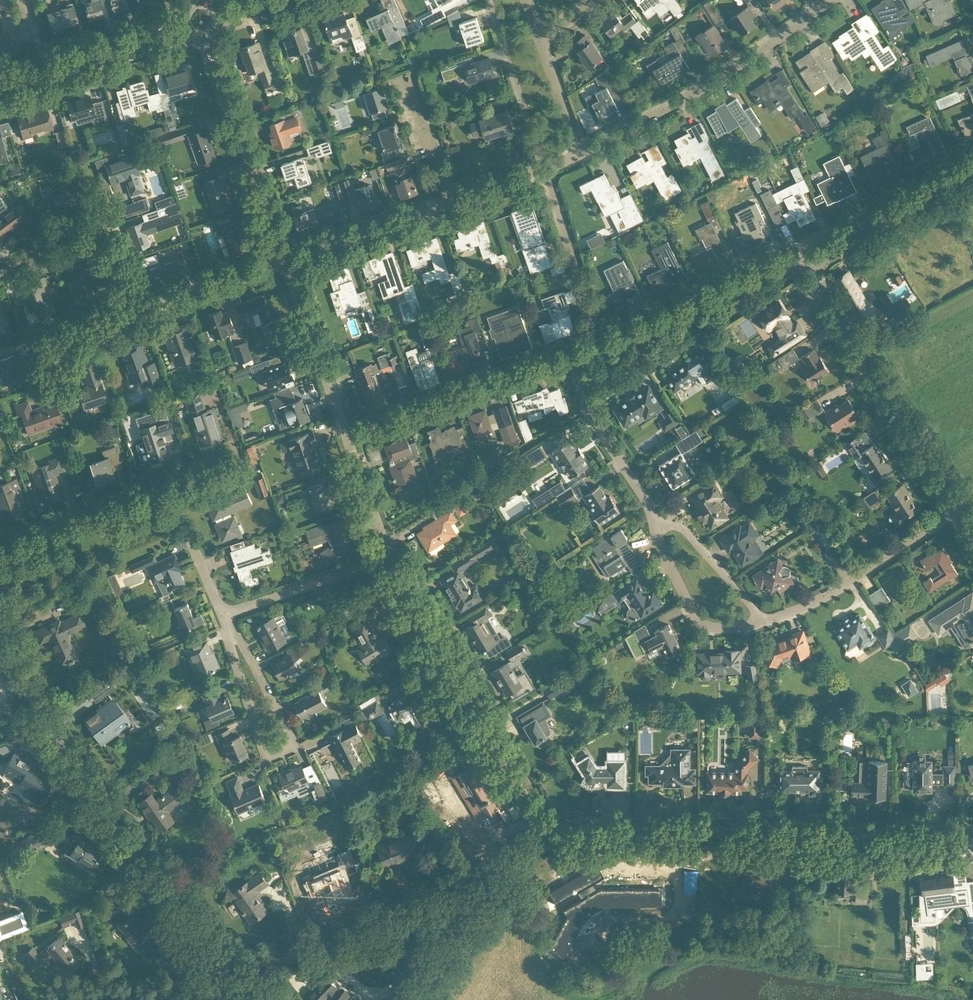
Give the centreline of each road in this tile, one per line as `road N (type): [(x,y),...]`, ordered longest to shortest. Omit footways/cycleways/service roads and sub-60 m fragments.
road 1 (tertiary): [(548,840),(644,830),(906,840),(972,833)]
road 2 (residential): [(222,984),(209,954),(36,710),(0,624)]
road 3 (residential): [(548,840),(390,559)]
road 4 (tertiary): [(963,507),(820,281),(819,263)]
road 5 (residential): [(579,154),(693,94),(822,8)]
road 6 (residential): [(222,984),(434,903),(463,912)]
road 7 (residential): [(819,263),(790,258),(601,347)]
road 8 (residential): [(571,358),(347,437)]
road 9 (residential): [(285,260),(207,37)]
road 10 (residential): [(253,664),(289,733),(281,752),(262,743),(231,635)]
road 11 (residential): [(953,514),(847,584),(765,621)]
road 12 (residential): [(0,274),(72,229),(96,225),(130,314)]
road 13 (tertiary): [(0,81),(184,28)]
road 14 (residential): [(653,526),(647,501),(591,418),(571,358)]
road 15 (residential): [(347,437),(285,260)]
road 16 (residential): [(601,347),(545,172)]
road 17 (residential): [(0,553),(173,495)]
road 18 (residential): [(545,172),(489,0)]
road 19 (tertiary): [(819,263),(972,168)]
road 20 (residential): [(222,614),(390,559)]
road 21 (residential): [(285,260),(452,203)]
road 22 (residential): [(765,621),(704,624),(653,526)]
road 23 (residential): [(130,314),(285,260)]
road 24 (residential): [(765,621),(686,531),(653,526)]
road 25 (residential): [(452,203),(403,79)]
road 26 (residential): [(390,559),(347,437)]
road 27 (residential): [(222,614),(173,495)]

